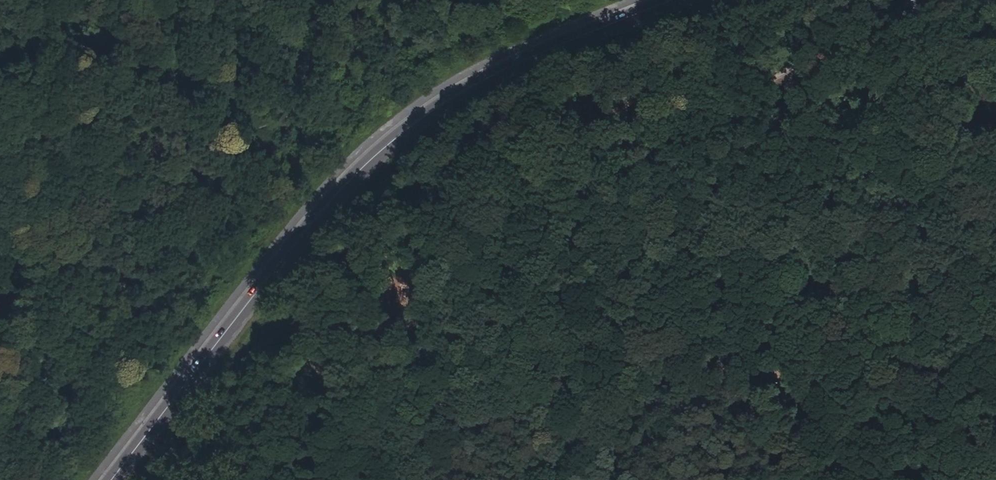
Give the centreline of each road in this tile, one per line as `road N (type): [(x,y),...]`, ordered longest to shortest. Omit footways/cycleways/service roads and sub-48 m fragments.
road 1 (secondary): [(673,0),(486,79),(364,166),(297,240),(112,479)]
road 2 (track): [(0,272),(73,393),(119,336),(143,288),(206,221),(229,157),(264,130),(310,113),(359,58),(447,0)]

